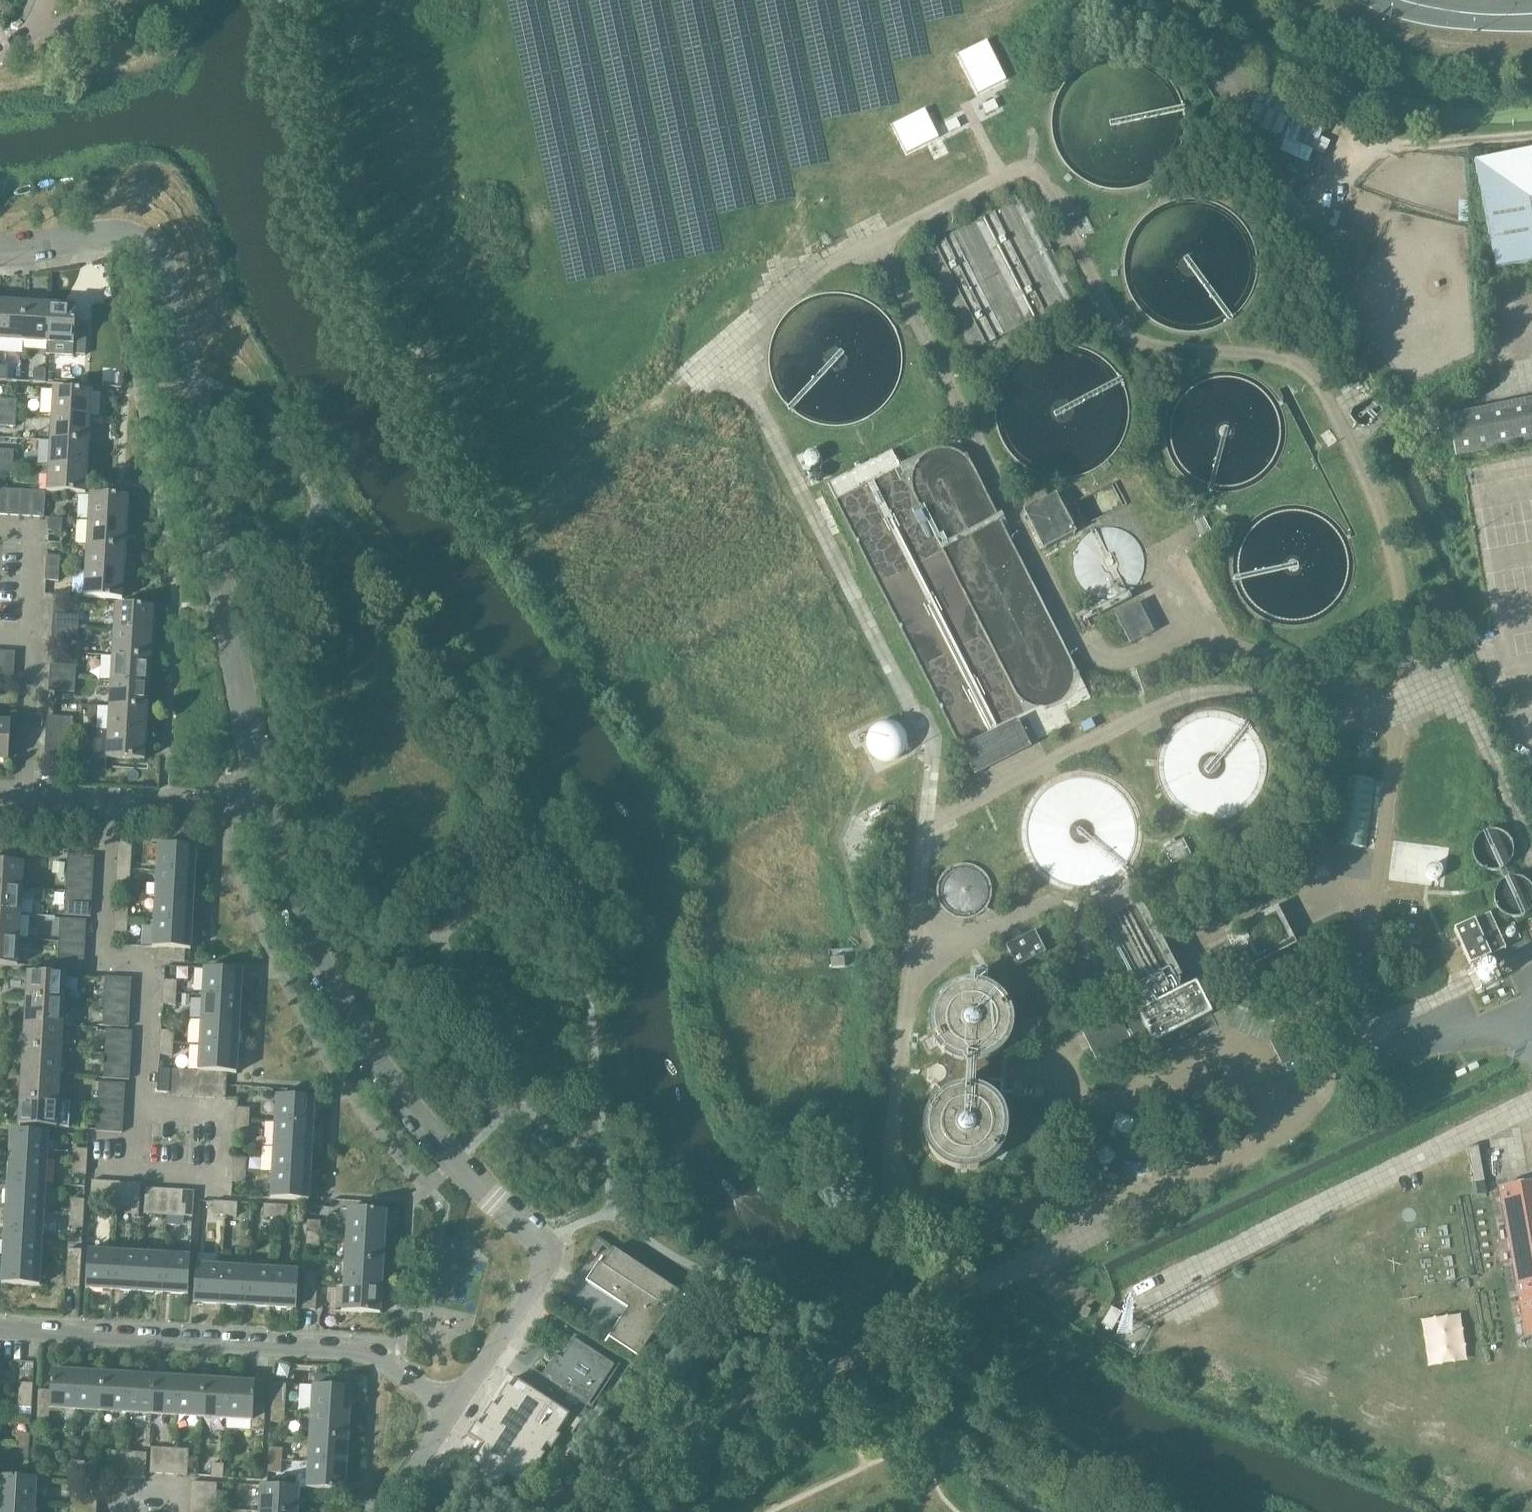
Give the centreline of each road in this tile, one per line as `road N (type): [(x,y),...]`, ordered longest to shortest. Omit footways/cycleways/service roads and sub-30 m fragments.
road 1 (residential): [(453,1411),(546,1266),(547,1251),(369,1051),(320,967),(264,811)]
road 2 (residential): [(264,811),(158,257),(129,237)]
road 3 (residential): [(453,1411),(370,1354),(0,1330)]
road 4 (track): [(1531,1456),(1309,1353),(1181,1332),(1150,1292)]
road 5 (residential): [(548,1511),(902,1325)]
road 6 (residential): [(0,796),(264,811)]
road 7 (trunk): [(1531,14),(1448,11),(1399,0)]
road 8 (residential): [(0,249),(129,237)]
road 9 (residential): [(453,1411),(387,1511)]

